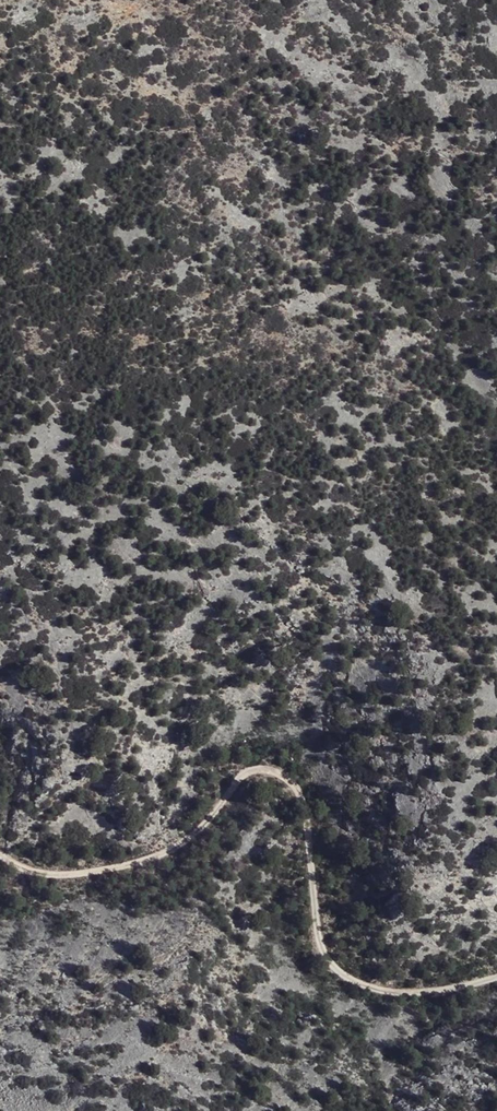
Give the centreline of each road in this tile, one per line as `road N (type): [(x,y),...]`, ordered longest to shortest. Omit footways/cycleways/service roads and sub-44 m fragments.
road 1 (track): [(496,975),(400,992),(340,971),(317,929),(307,812),(288,780),(265,769),(239,778),(195,833),(151,859),(55,875),(0,853)]

